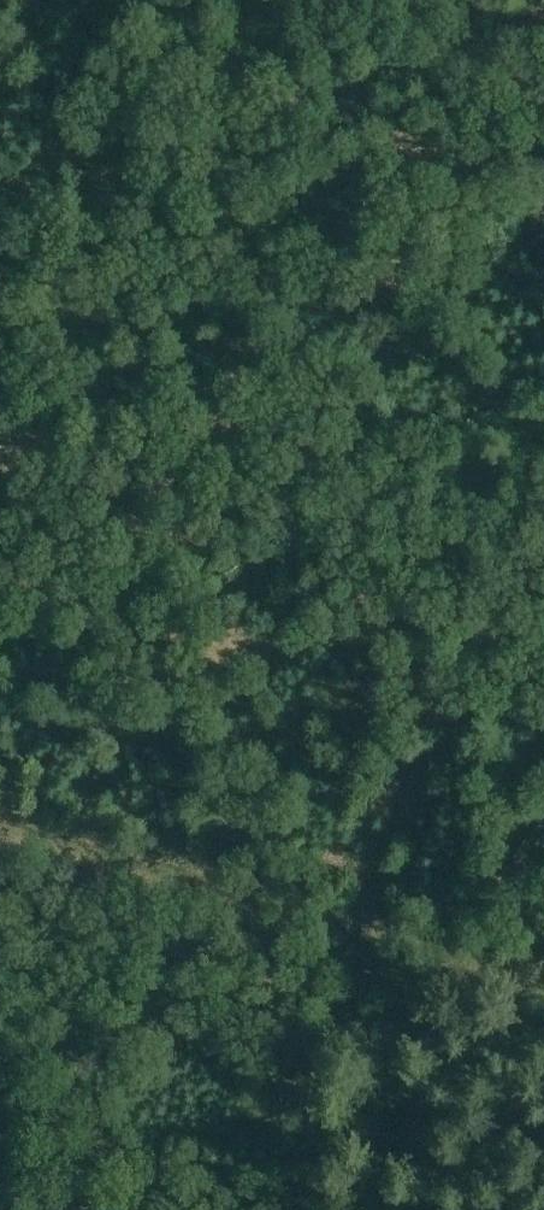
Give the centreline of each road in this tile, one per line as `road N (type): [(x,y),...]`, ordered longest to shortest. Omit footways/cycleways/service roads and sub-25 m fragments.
road 1 (track): [(543,978),(0,820)]

